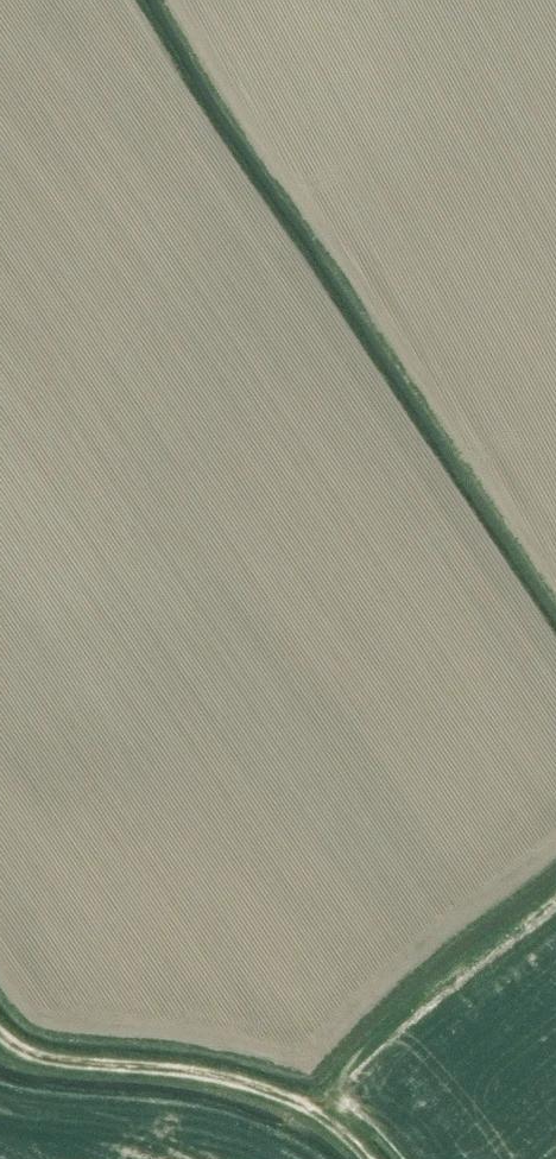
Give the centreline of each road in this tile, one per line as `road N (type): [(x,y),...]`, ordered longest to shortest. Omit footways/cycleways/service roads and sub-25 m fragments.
road 1 (track): [(0,1034),(77,1067),(191,1078),(321,1112),(369,1158)]

